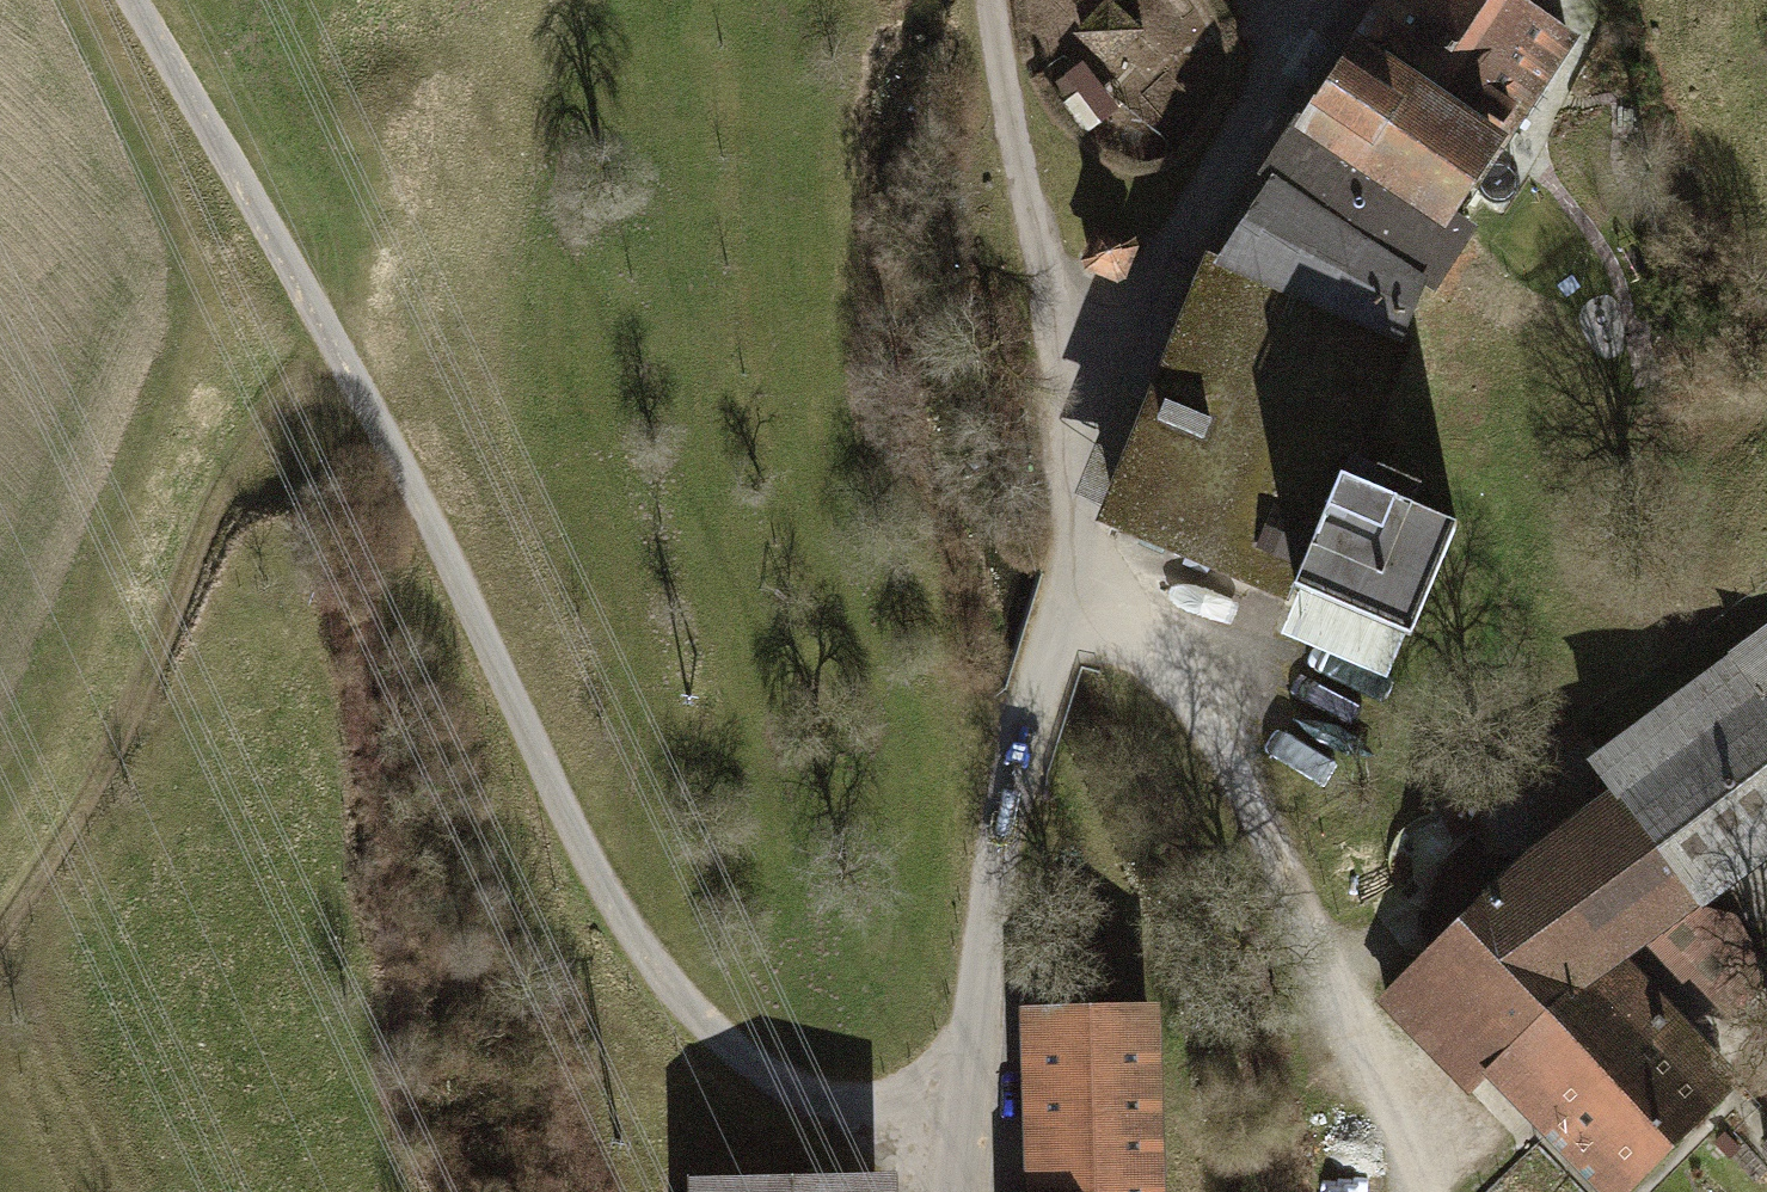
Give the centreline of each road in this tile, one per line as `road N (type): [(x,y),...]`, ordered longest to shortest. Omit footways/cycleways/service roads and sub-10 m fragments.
road 1 (track): [(963,1146),(857,1115),(773,1077),(732,1048),(657,968),(586,854),(337,348),(132,0)]
road 2 (unclassified): [(958,1191),(1001,827),(1099,476),(1216,190),(1338,0)]
road 3 (track): [(1420,1191),(1233,755),(1185,678),(1078,559)]
road 4 (track): [(0,927),(94,780),(252,439),(337,348)]
road 5 (track): [(1120,419),(1046,270),(1012,123),(995,0)]

